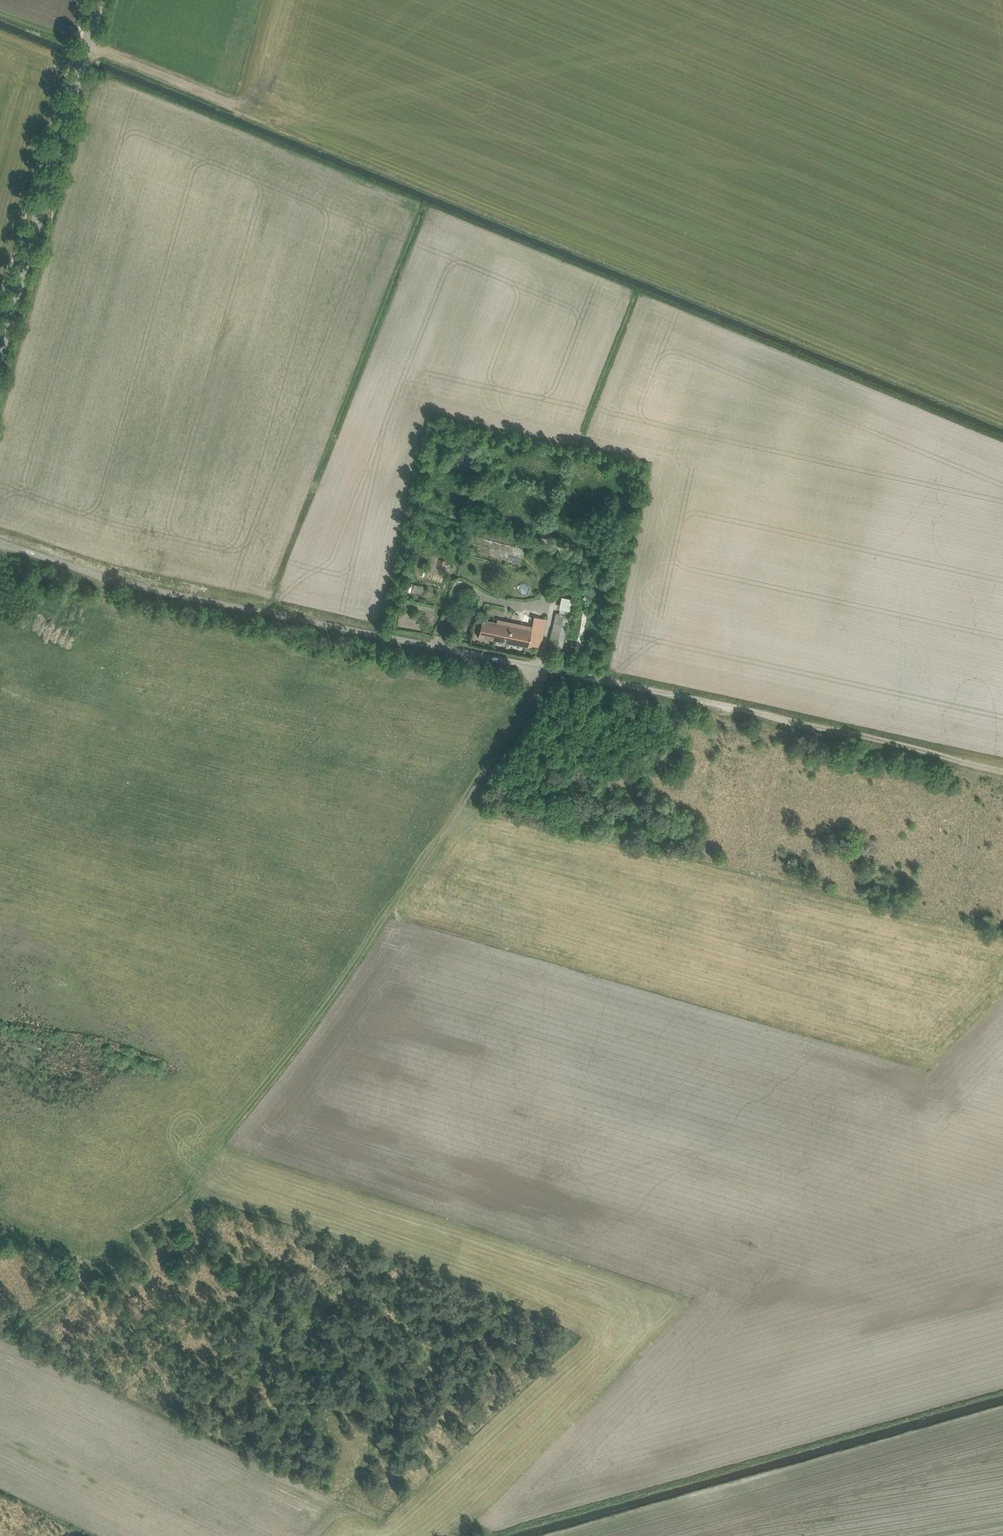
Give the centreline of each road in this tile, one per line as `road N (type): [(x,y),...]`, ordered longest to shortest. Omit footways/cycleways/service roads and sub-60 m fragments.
road 1 (unclassified): [(546,669),(156,590),(0,541)]
road 2 (track): [(0,1230),(103,1264),(160,1223),(182,1221),(301,1307),(382,1383),(391,1409),(365,1450)]
road 3 (track): [(1002,773),(546,669)]
road 4 (tertiary): [(0,354),(103,0)]

